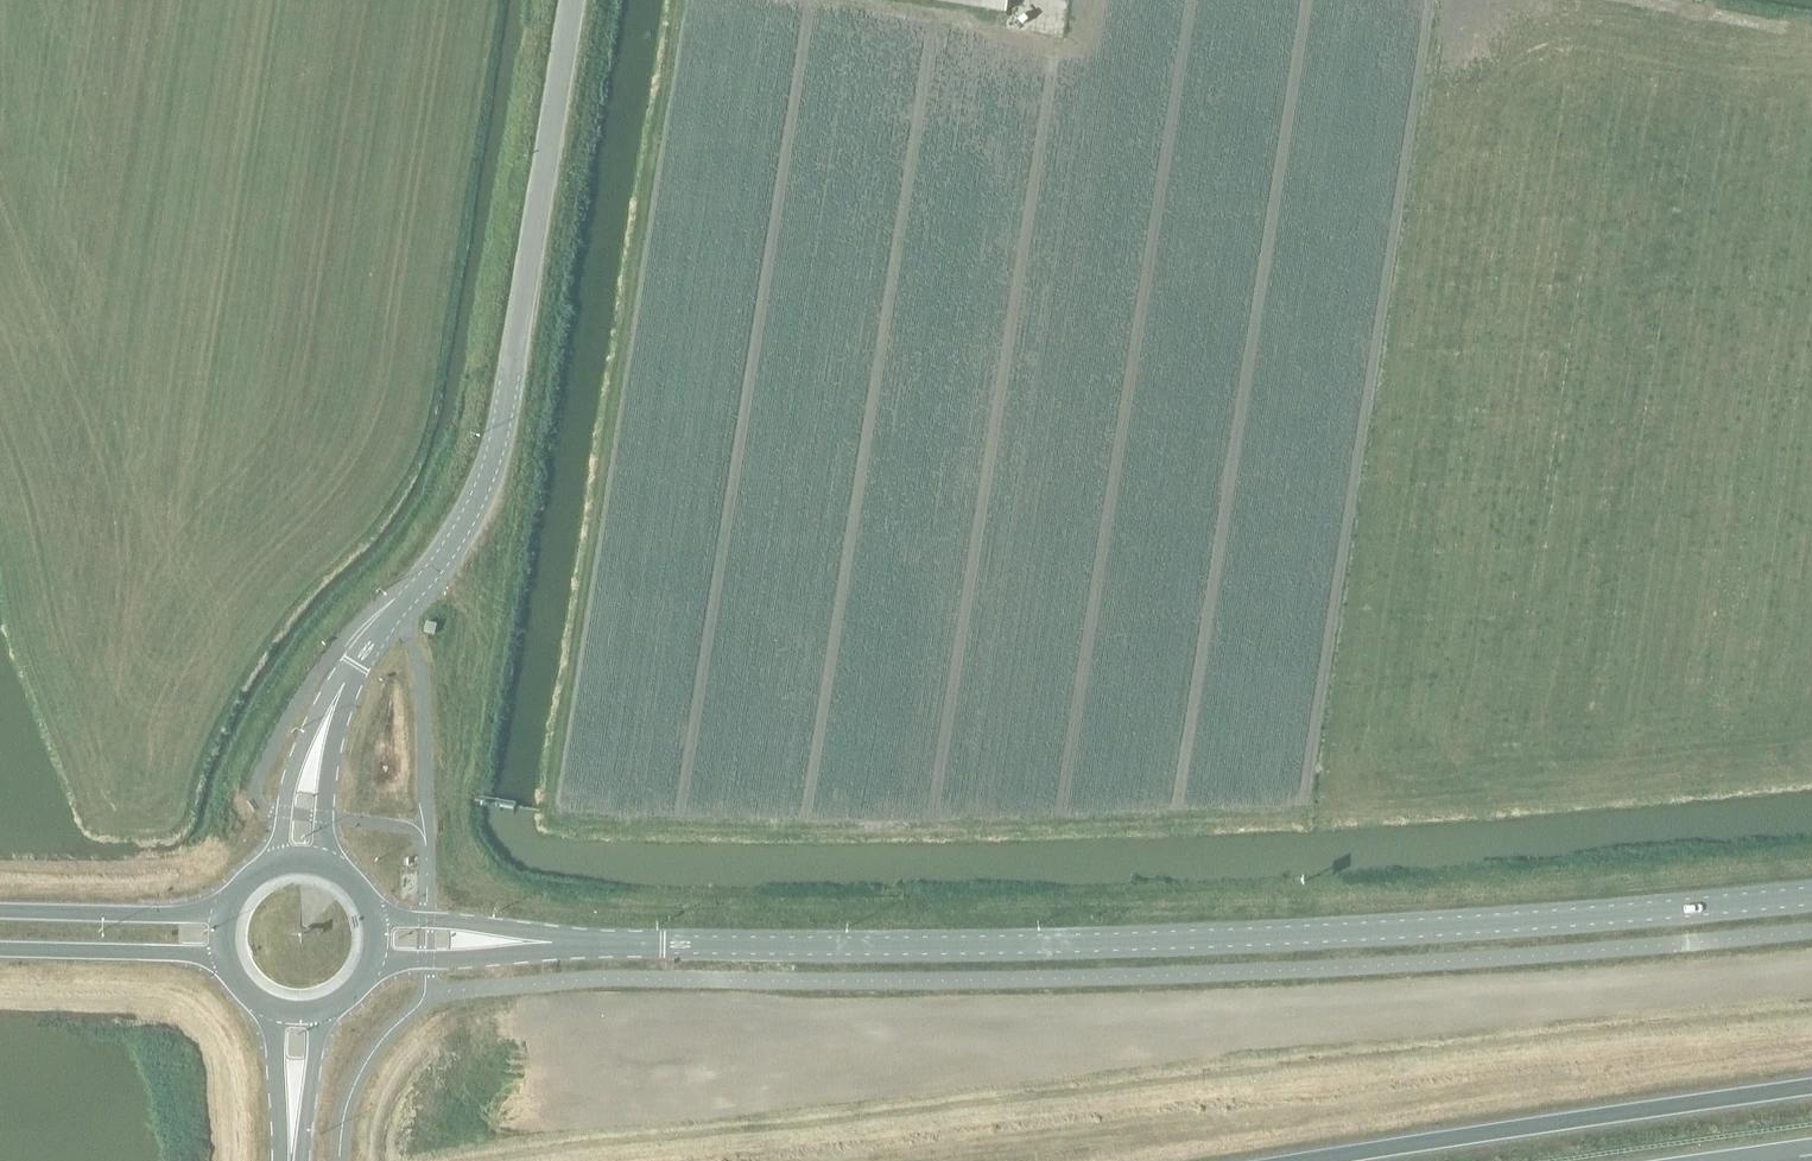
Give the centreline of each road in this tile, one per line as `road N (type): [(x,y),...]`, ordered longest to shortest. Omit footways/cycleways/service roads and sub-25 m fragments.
road 1 (tertiary): [(1811,894),(1343,933),(1052,943),(516,942)]
road 2 (unclassified): [(576,0),(489,474),(451,547),(358,661),(316,752)]
road 3 (trunk): [(1811,1084),(1281,1160)]
road 4 (trunk): [(228,908),(186,919),(0,917)]
road 5 (trunk): [(0,954),(228,960)]
road 6 (secondary): [(265,1002),(289,1160)]
road 7 (secondary): [(295,1160),(330,1005)]
road 8 (tertiary): [(371,965),(516,942)]
road 9 (tertiary): [(516,942),(374,912)]

